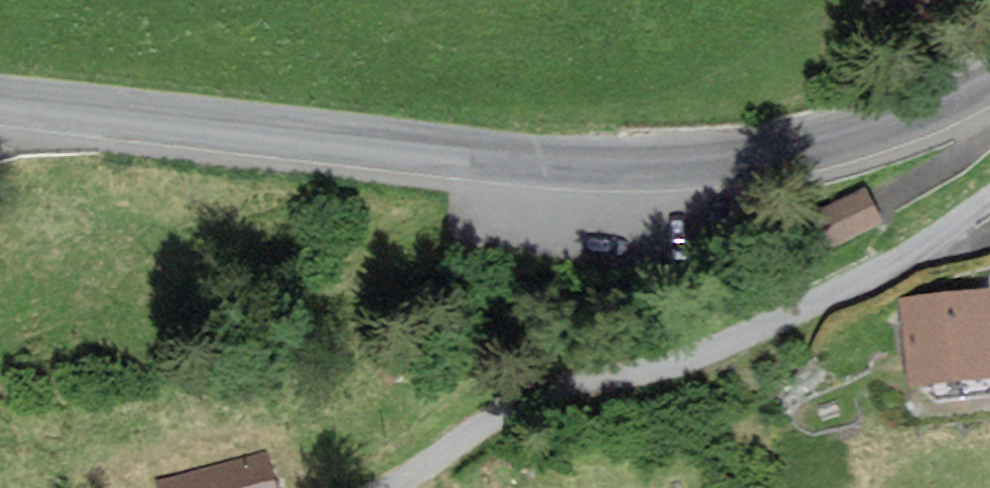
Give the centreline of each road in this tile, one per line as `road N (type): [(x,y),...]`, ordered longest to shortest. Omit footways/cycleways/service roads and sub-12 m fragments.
road 1 (unclassified): [(0,100),(496,155),(697,162),(865,133),(989,76)]
road 2 (residential): [(375,487),(530,405),(710,353),(989,200)]

